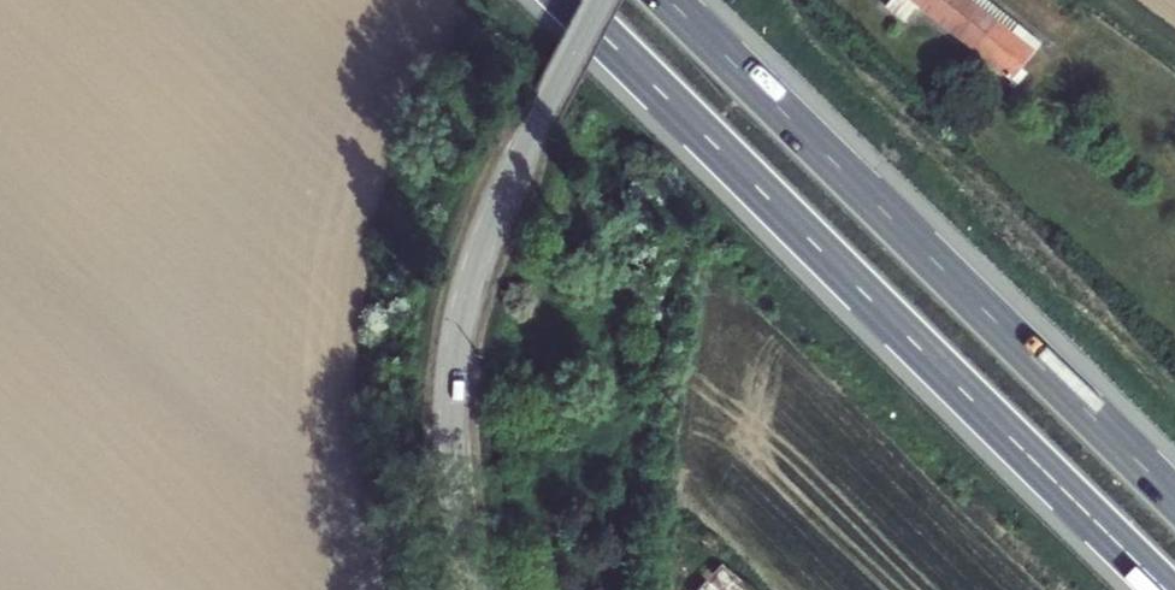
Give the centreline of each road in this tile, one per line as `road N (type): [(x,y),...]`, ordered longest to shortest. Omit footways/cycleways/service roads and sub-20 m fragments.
road 1 (motorway): [(566,0),(1164,589)]
road 2 (motorway): [(1174,499),(668,0)]
road 3 (residential): [(475,589),(452,440),(462,306),(492,221),(600,0)]

